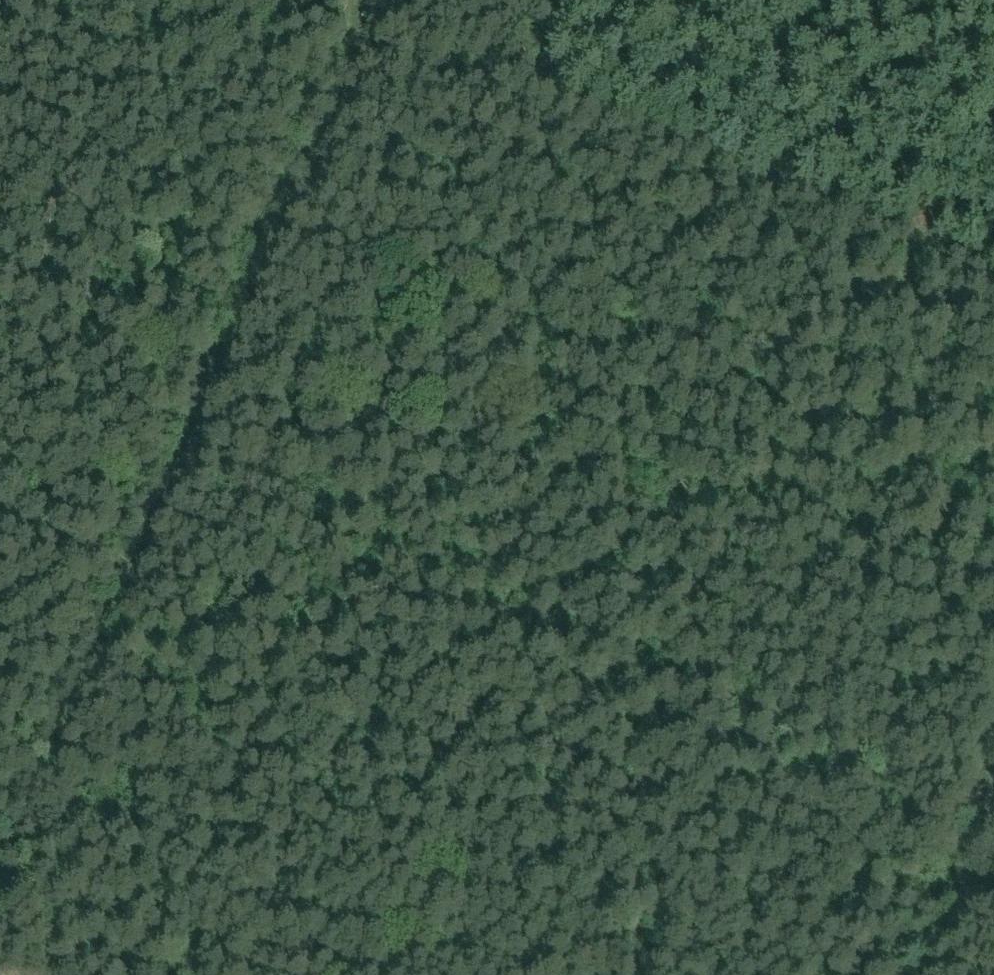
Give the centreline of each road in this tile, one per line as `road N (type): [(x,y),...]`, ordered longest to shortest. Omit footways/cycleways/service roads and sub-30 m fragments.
road 1 (track): [(0,884),(374,0)]
road 2 (track): [(916,974),(993,800)]

